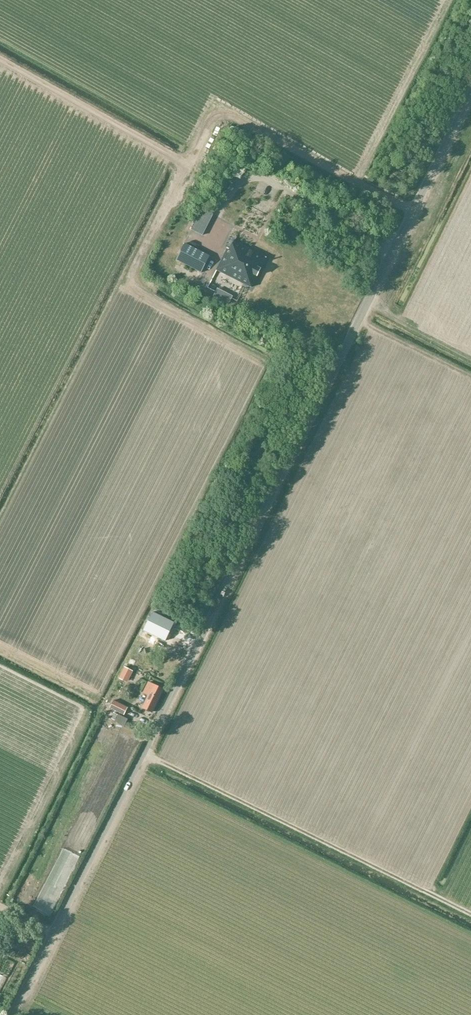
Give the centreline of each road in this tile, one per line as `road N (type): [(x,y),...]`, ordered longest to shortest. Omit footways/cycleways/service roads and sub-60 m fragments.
road 1 (unclassified): [(12,1014),(470,91)]
road 2 (track): [(0,59),(176,155),(194,158),(223,115),(412,210)]
road 3 (track): [(470,915),(142,752)]

